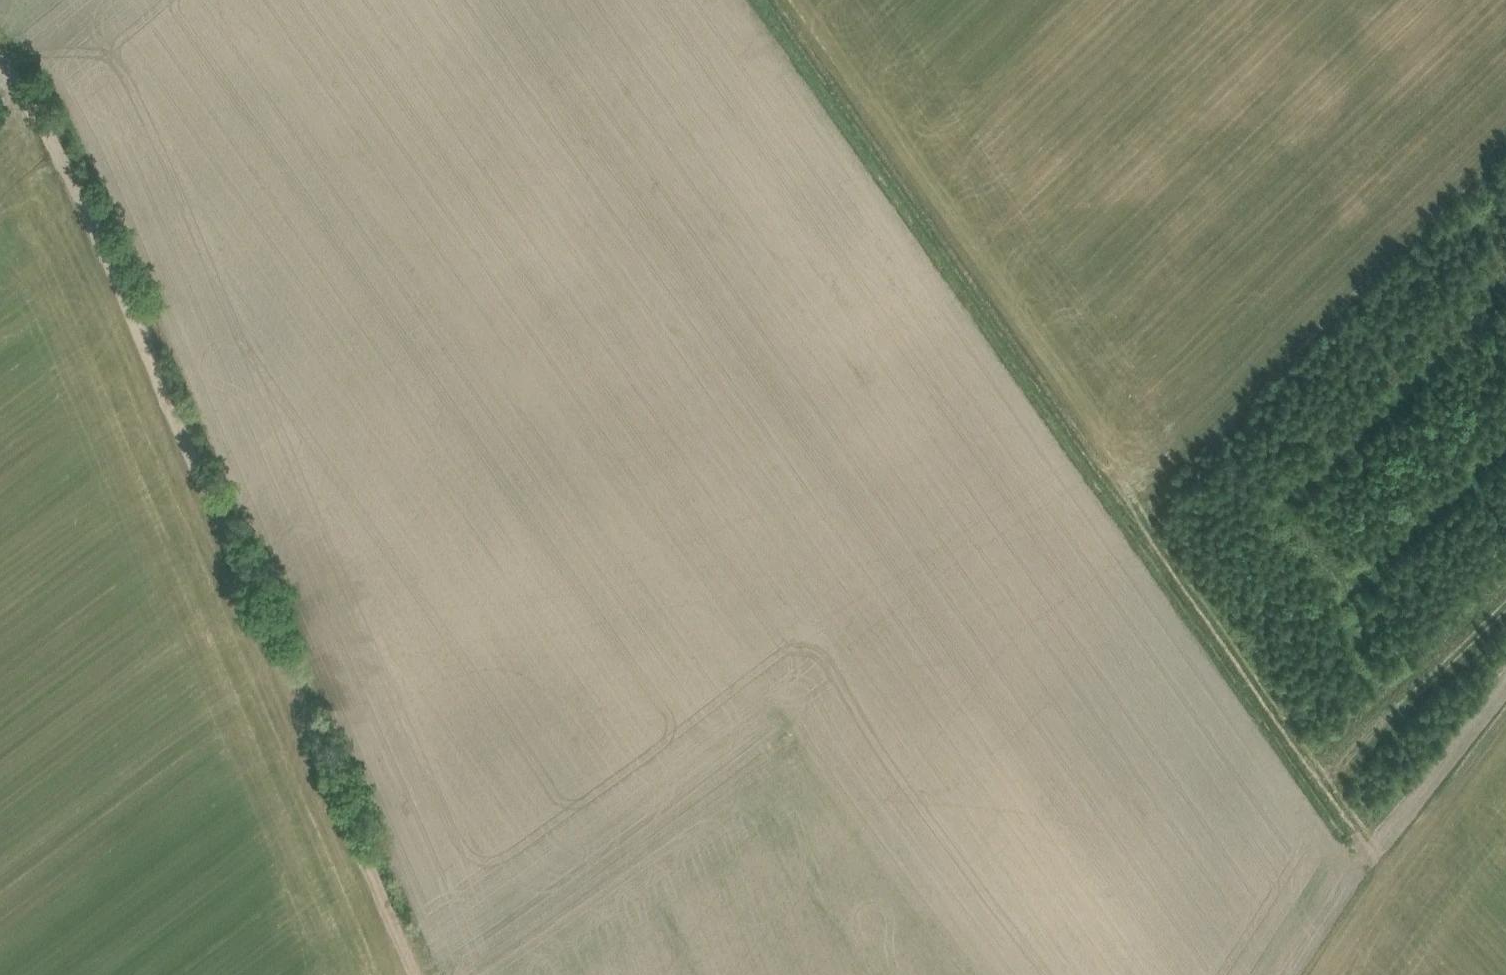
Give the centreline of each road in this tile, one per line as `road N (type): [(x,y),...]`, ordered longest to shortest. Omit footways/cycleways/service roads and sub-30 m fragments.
road 1 (track): [(413,974),(66,169),(5,74)]

